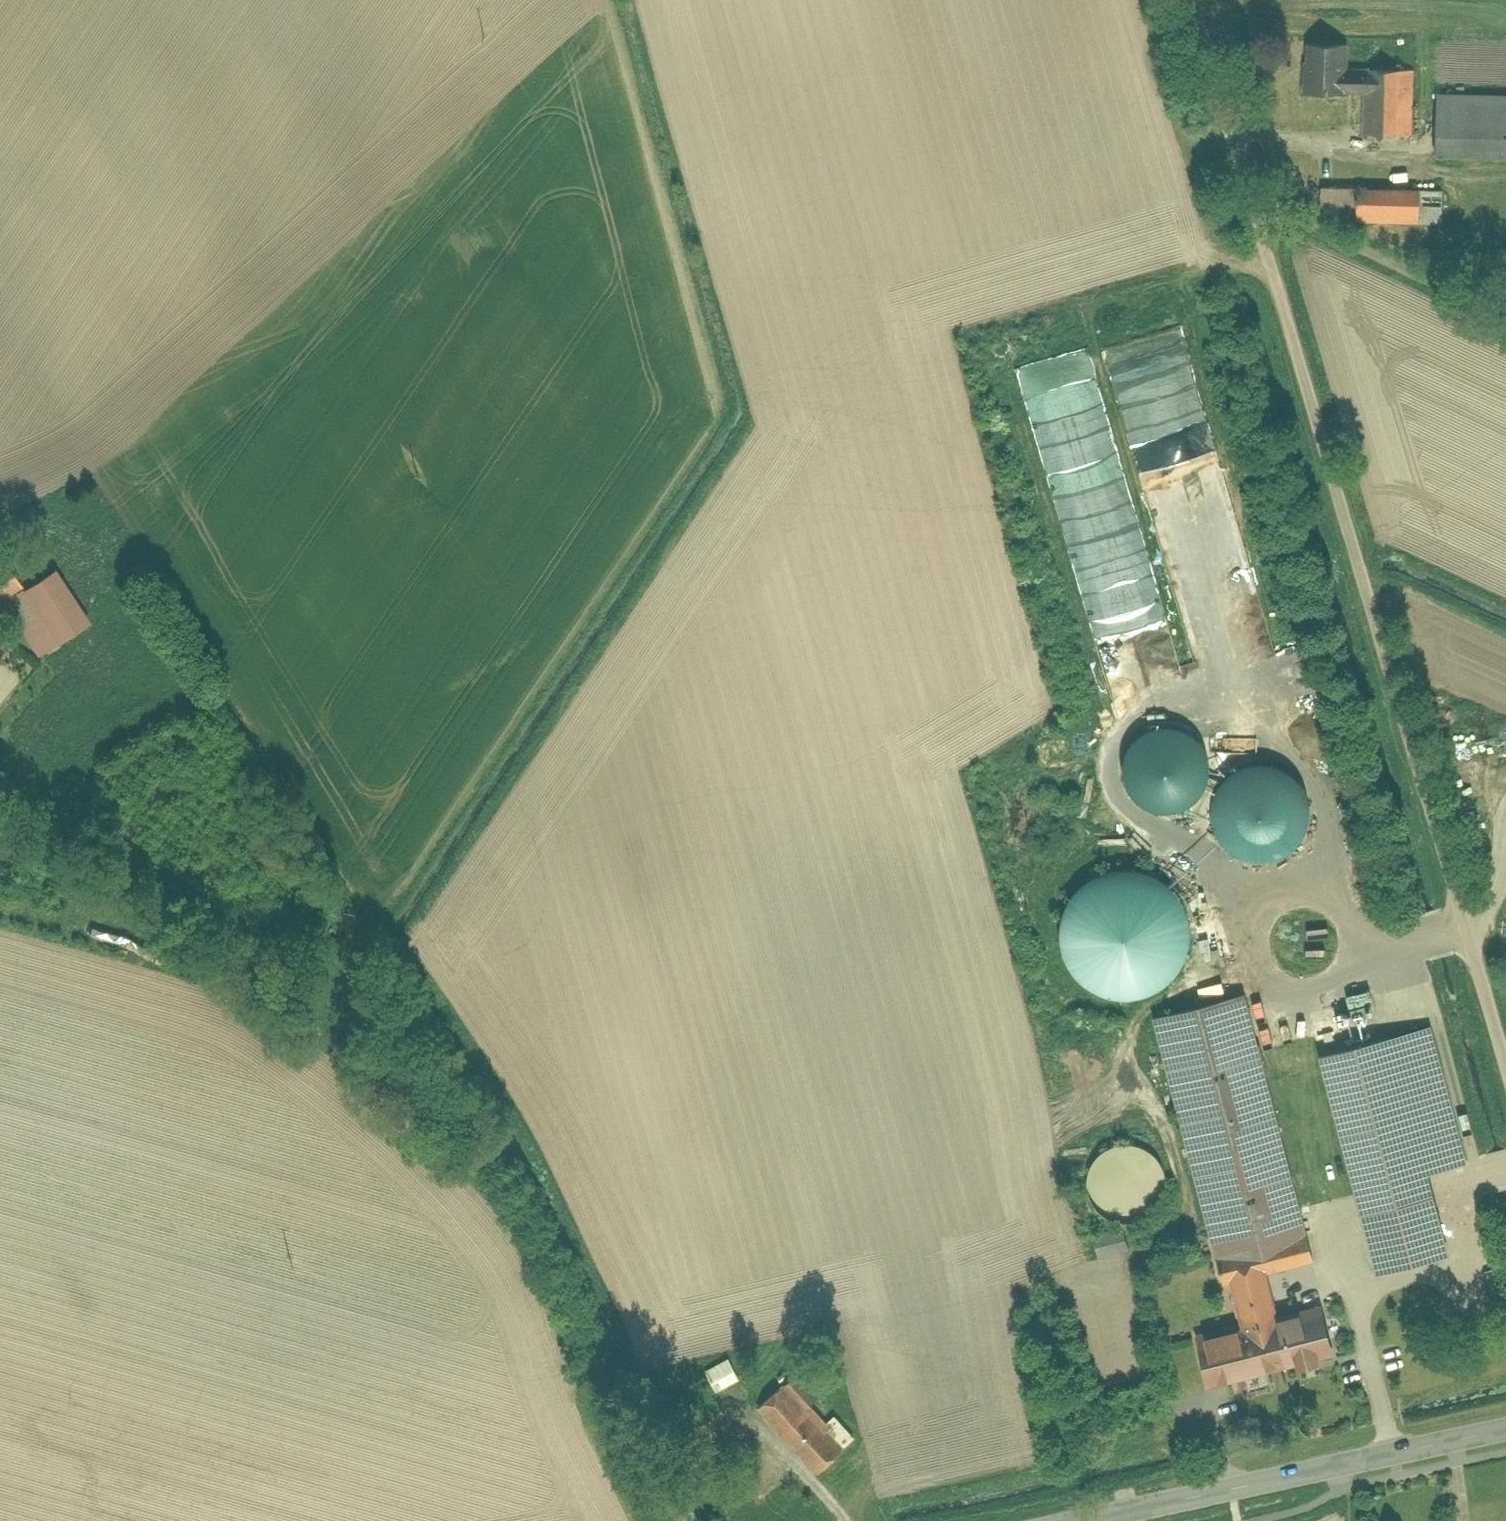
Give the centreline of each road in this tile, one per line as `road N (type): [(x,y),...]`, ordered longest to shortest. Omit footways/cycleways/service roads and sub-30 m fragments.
road 1 (unclassified): [(1505,1045),(1265,216)]
road 2 (tertiary): [(1087,1520),(1505,1430)]
road 3 (unclassified): [(1265,216),(1505,320)]
road 4 (unclassified): [(1265,216),(1203,0)]

